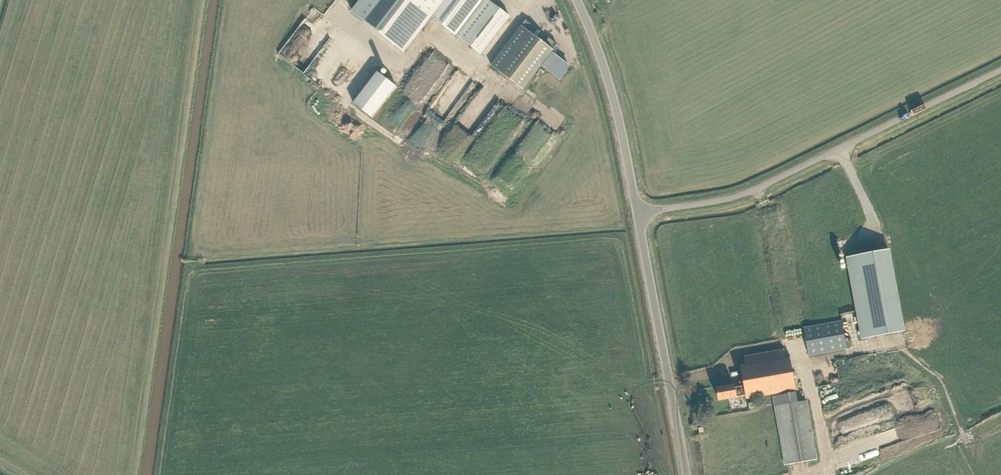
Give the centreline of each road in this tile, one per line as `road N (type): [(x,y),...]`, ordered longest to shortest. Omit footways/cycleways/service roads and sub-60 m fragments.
road 1 (unclassified): [(645,220),(774,194),(1000,82)]
road 2 (tertiary): [(692,474),(645,220)]
road 3 (tertiary): [(645,220),(619,104),(576,0)]

